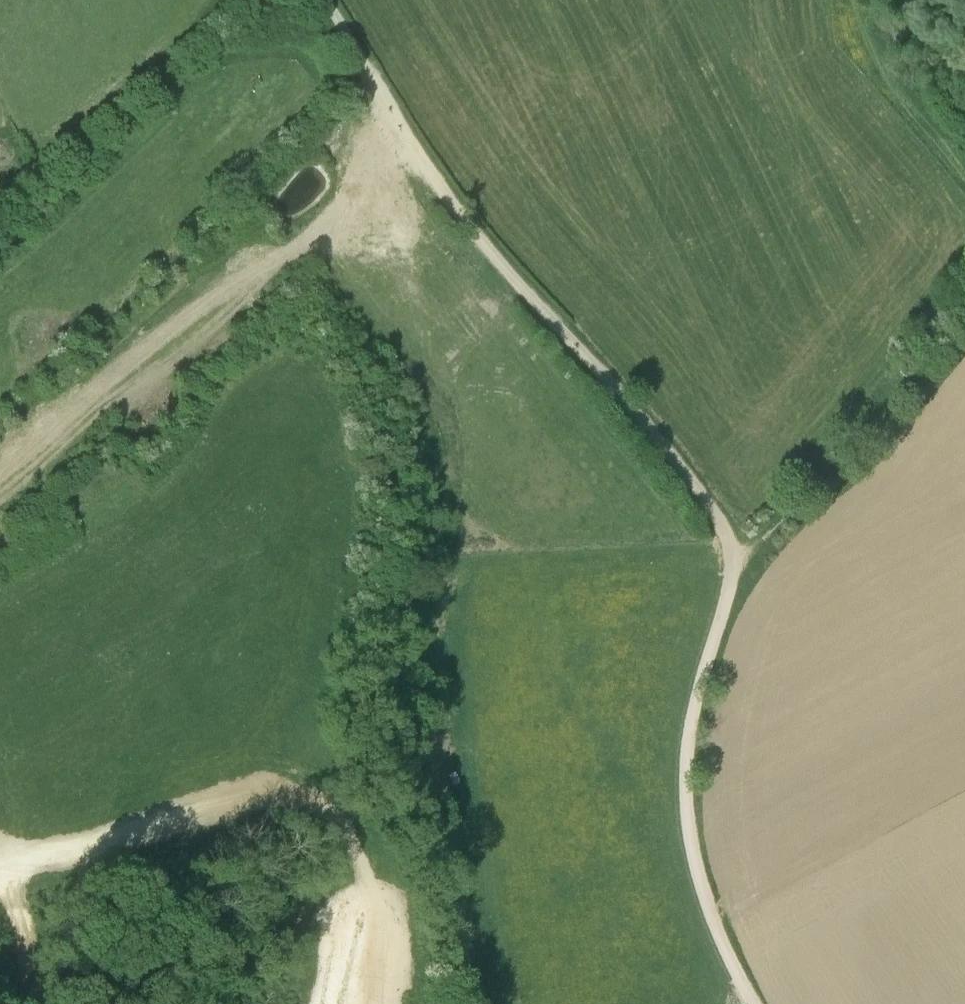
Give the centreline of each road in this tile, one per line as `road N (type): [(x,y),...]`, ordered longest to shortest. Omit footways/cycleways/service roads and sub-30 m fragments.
road 1 (unclassified): [(732,575),(729,544),(705,501),(467,223),(325,0)]
road 2 (track): [(753,1003),(704,898),(687,804),(695,705),(732,575)]

